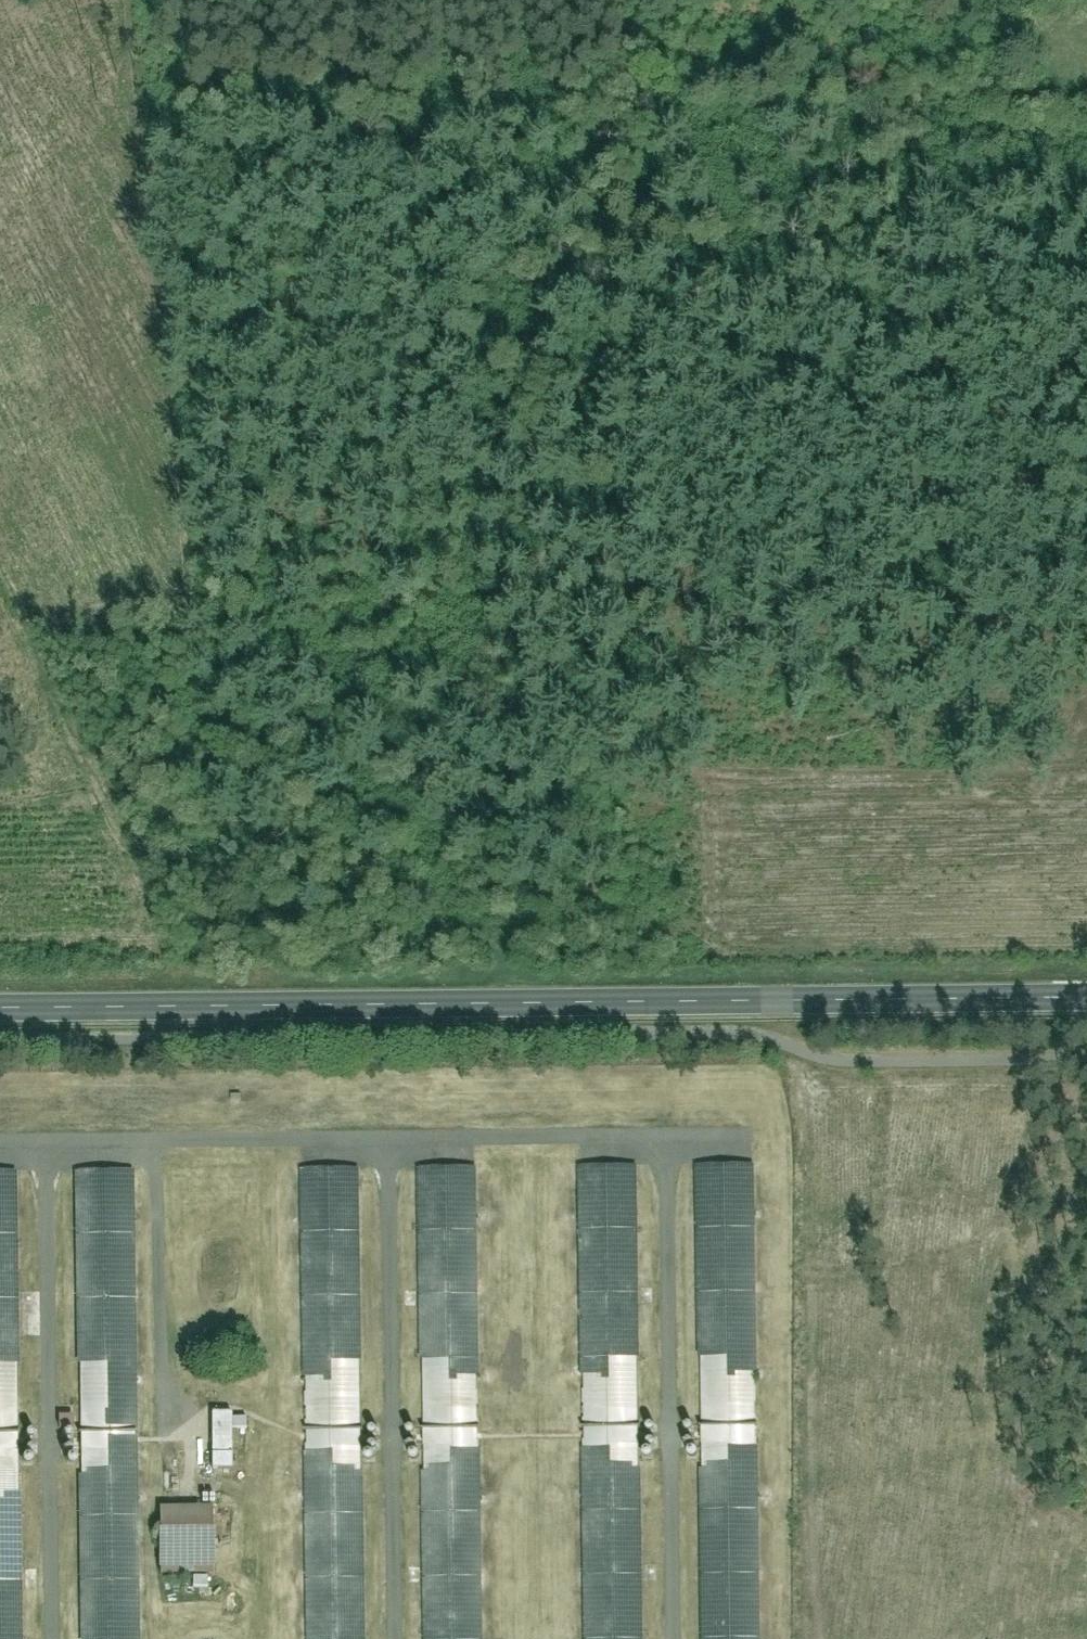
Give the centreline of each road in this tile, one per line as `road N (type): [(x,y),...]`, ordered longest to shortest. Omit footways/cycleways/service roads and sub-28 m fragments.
road 1 (tertiary): [(0,1010),(1086,997)]

